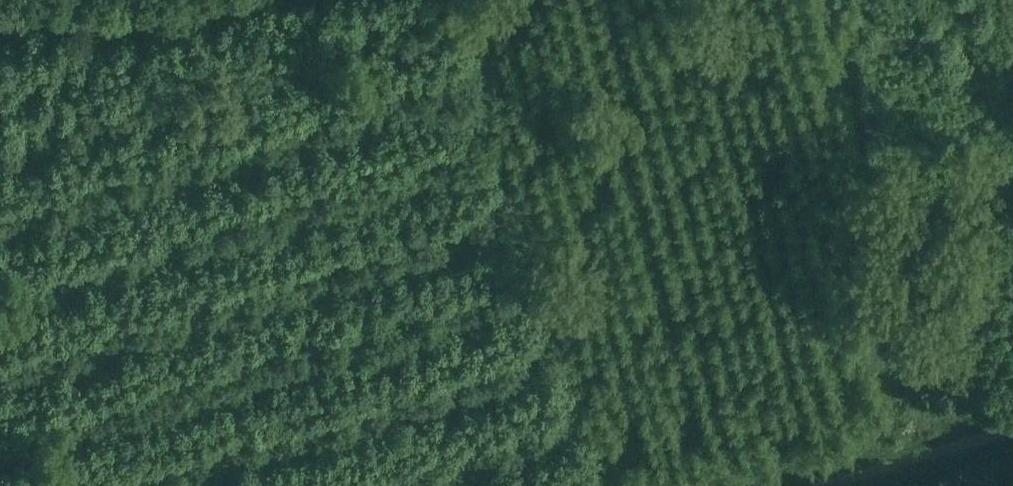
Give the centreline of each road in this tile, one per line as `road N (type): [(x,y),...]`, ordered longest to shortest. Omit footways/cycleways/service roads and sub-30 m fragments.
road 1 (track): [(1012,432),(829,485)]

